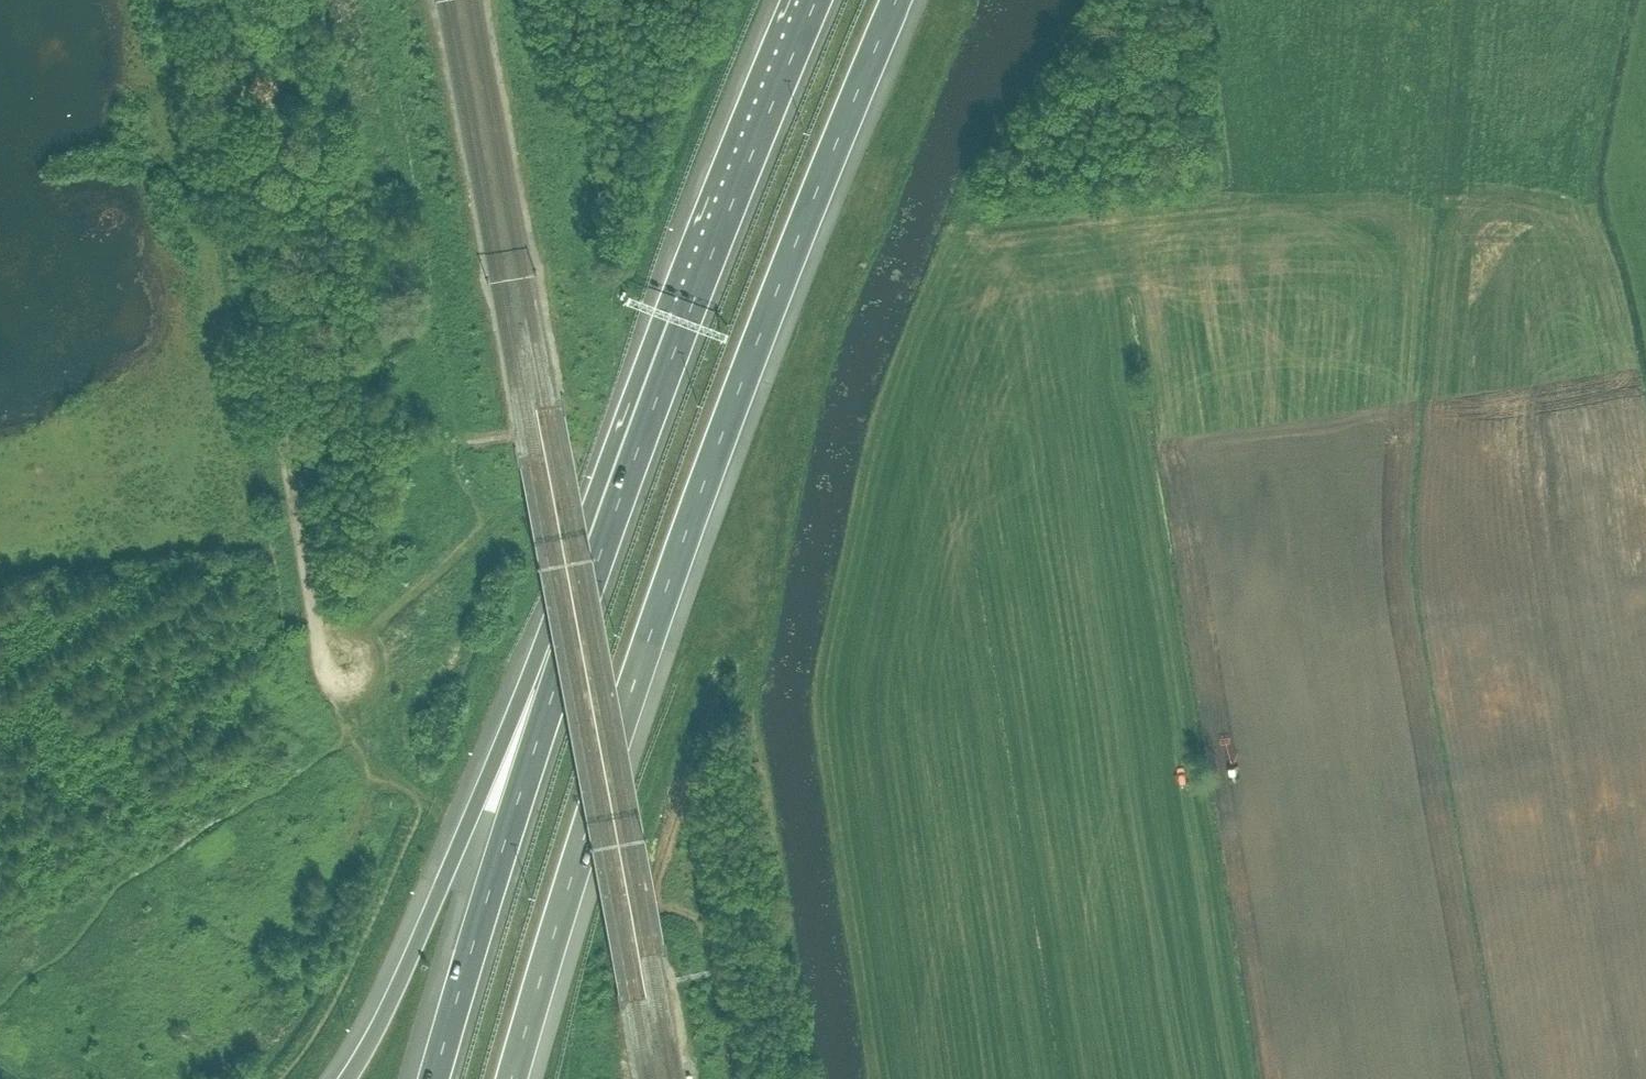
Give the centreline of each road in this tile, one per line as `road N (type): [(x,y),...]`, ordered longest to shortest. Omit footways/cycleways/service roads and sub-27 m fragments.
road 1 (motorway): [(512,1078),(634,686),(749,370),(900,0)]
road 2 (unclassified): [(356,709),(322,657),(309,607),(207,0)]
road 3 (motorway): [(815,0),(585,592)]
road 4 (motorway): [(585,592),(346,1078)]
road 5 (motorway): [(585,592),(433,1078)]

